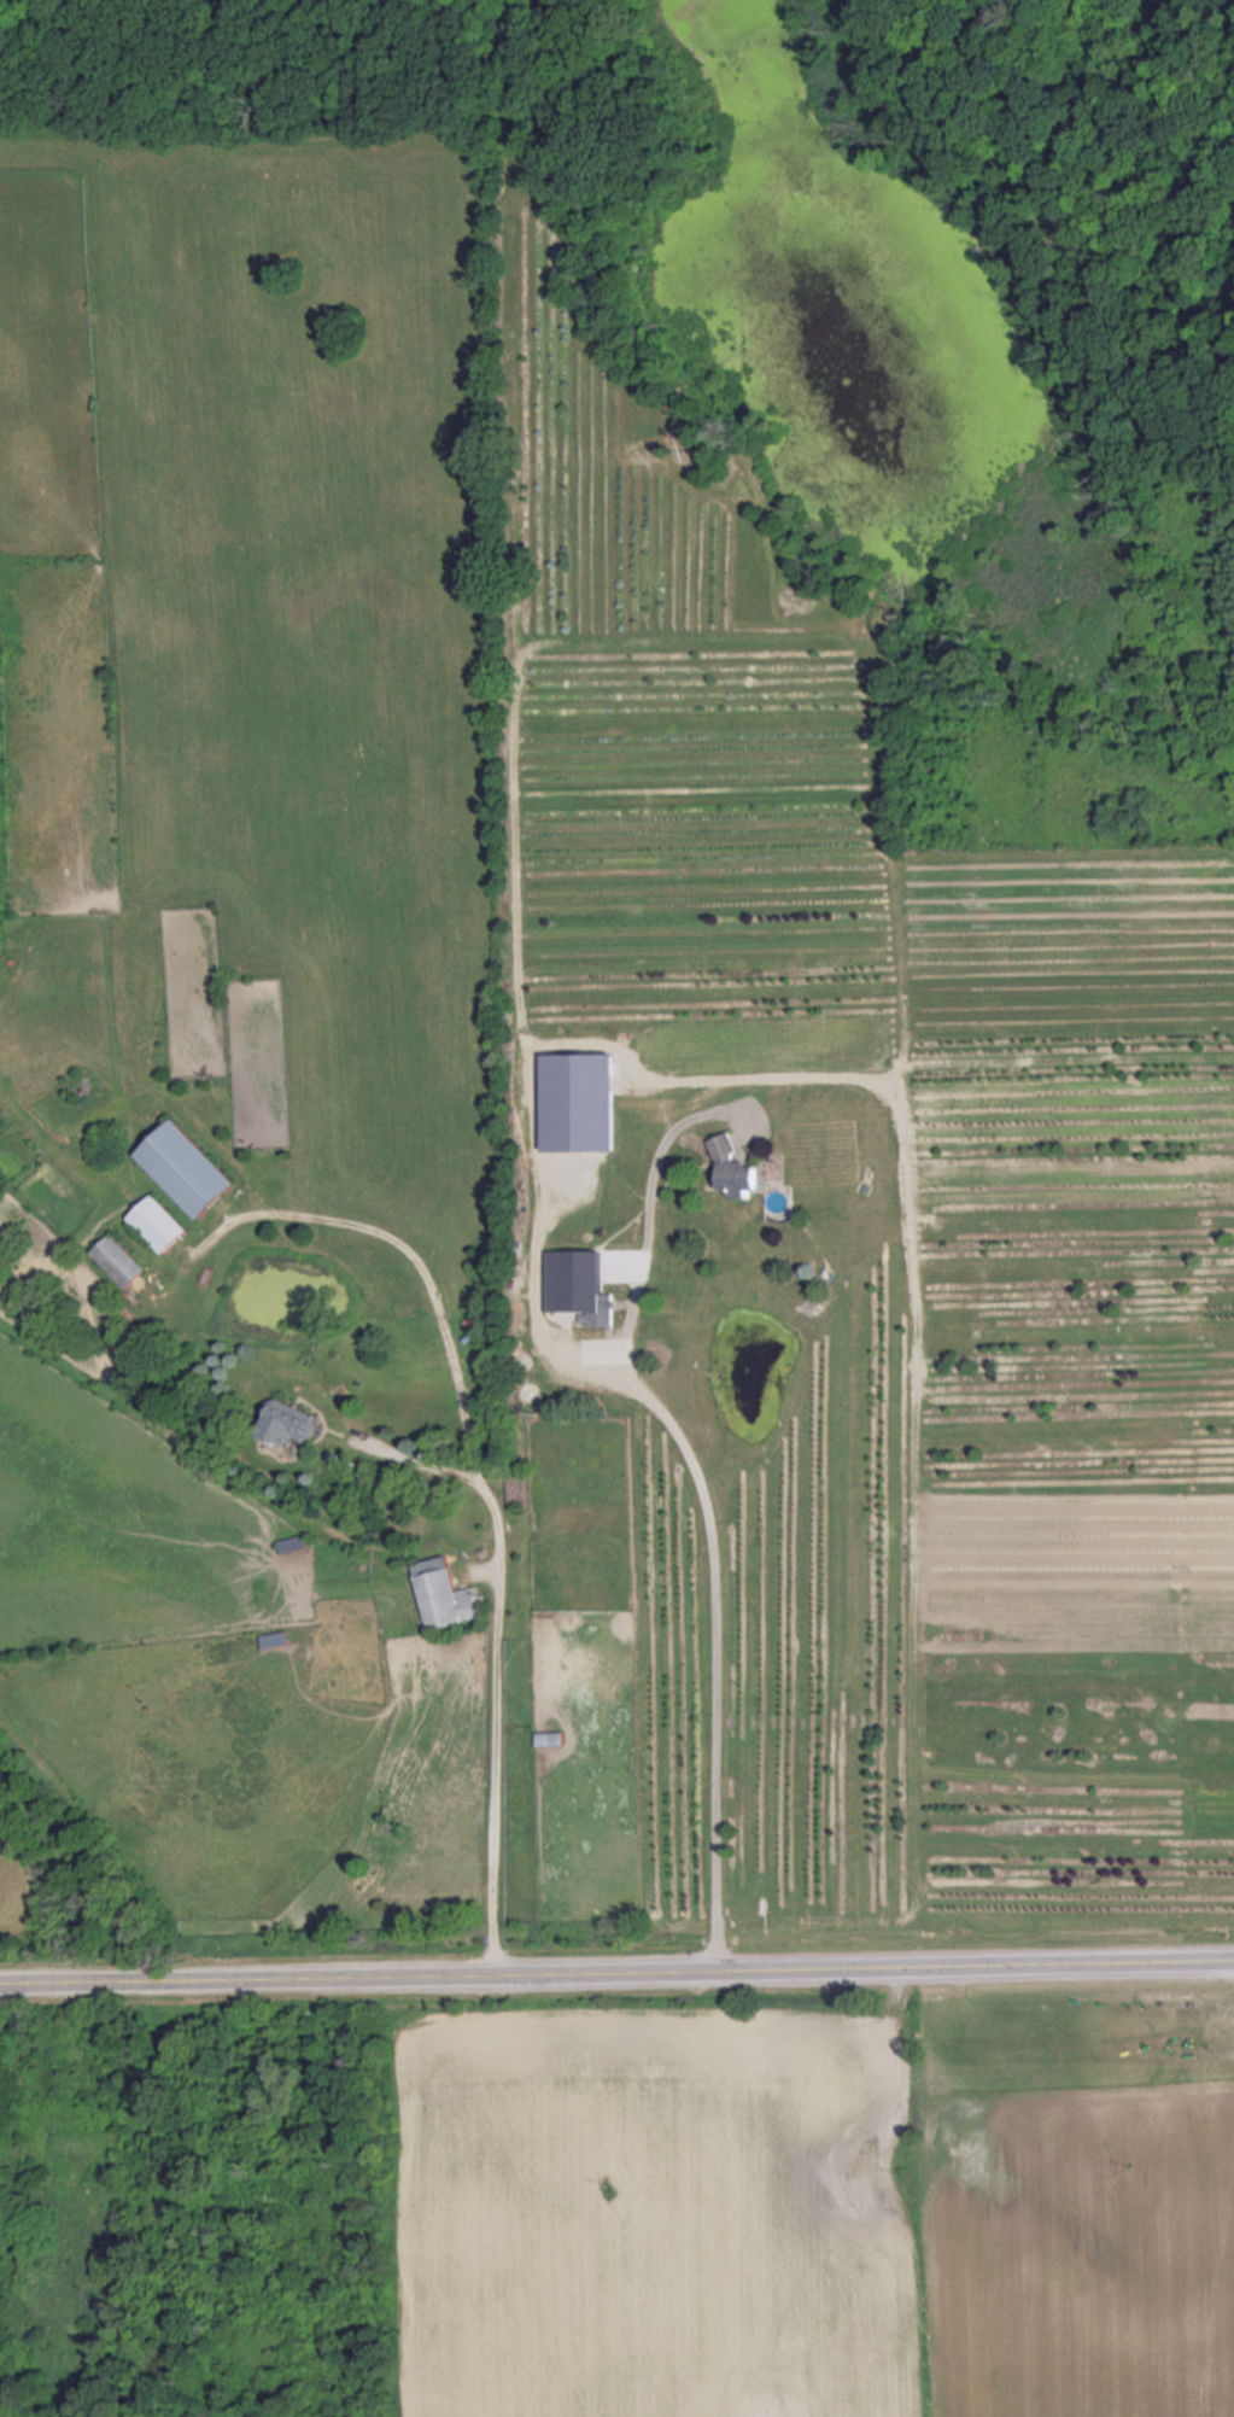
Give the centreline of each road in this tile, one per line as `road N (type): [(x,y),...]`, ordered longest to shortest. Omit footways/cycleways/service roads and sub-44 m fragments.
road 1 (tertiary): [(1233,1966),(0,1981)]

